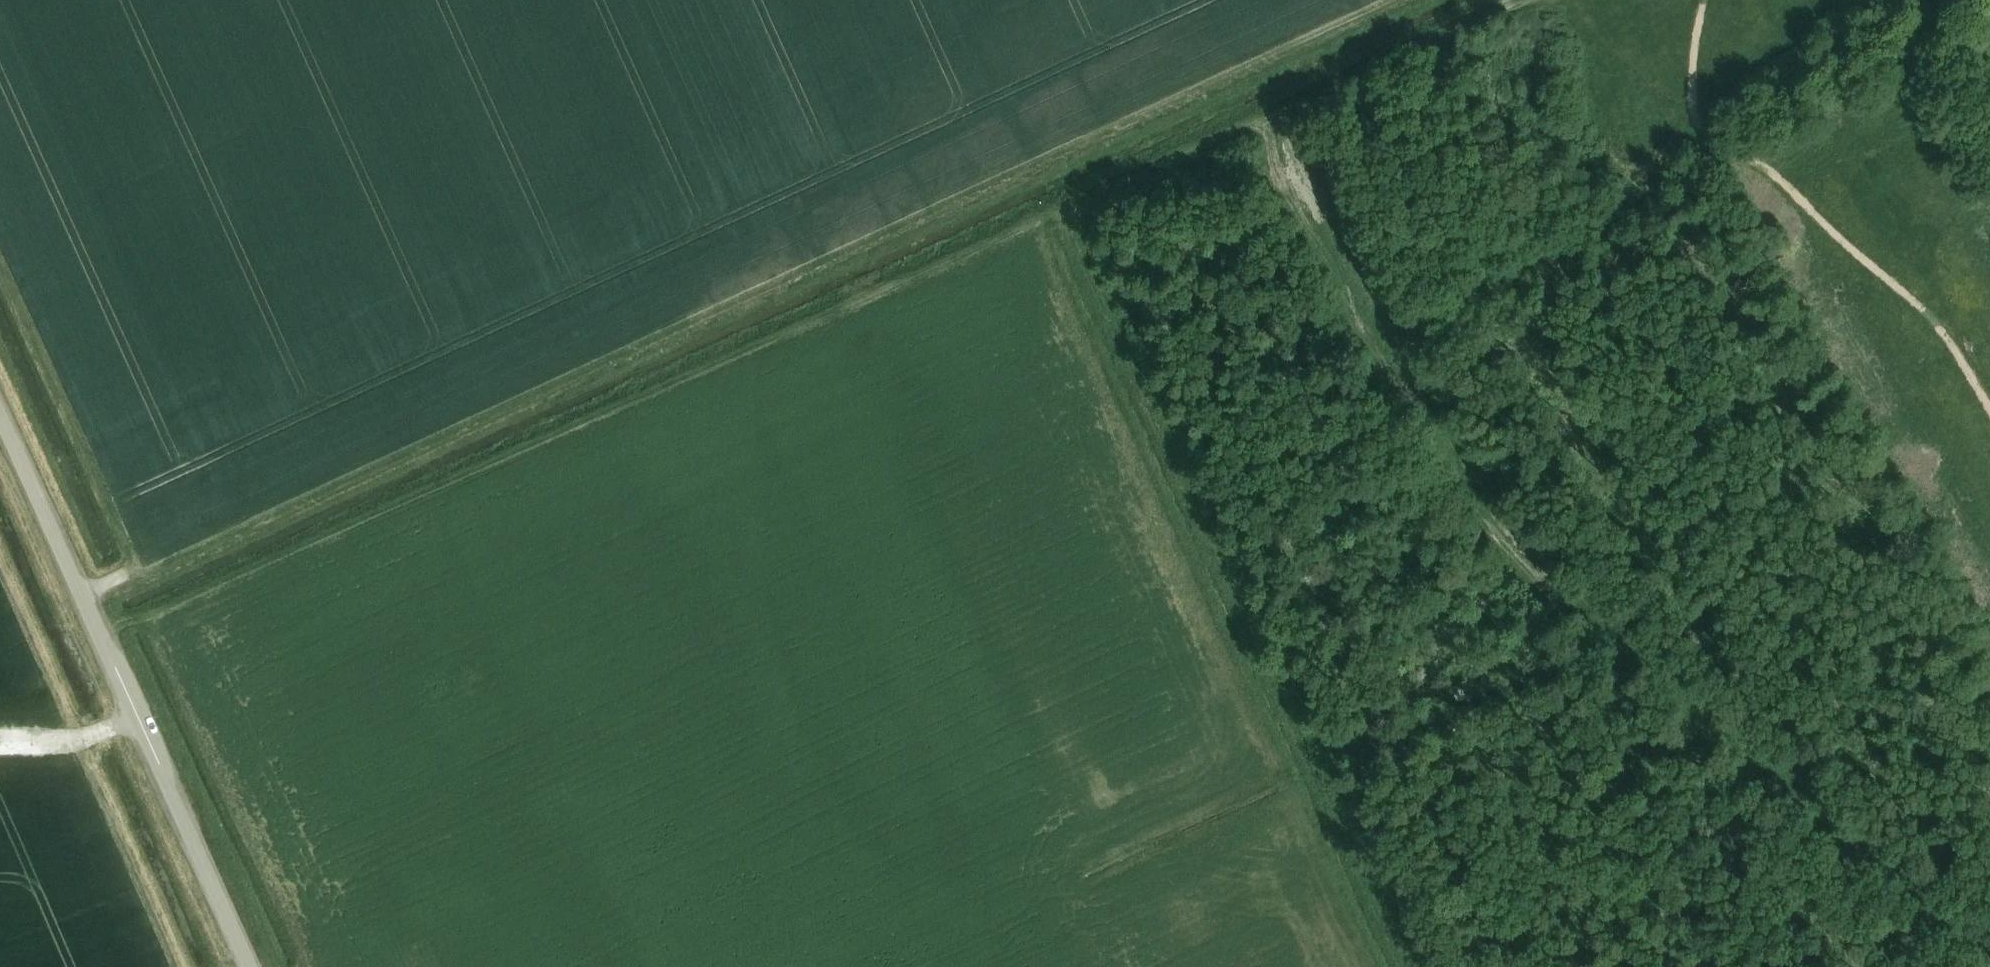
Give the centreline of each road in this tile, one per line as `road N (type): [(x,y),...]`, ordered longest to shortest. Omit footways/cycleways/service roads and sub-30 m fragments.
road 1 (track): [(1546,0),(1711,143),(1797,191),(1919,304),(1989,406)]
road 2 (unclassified): [(246,966),(0,427)]

